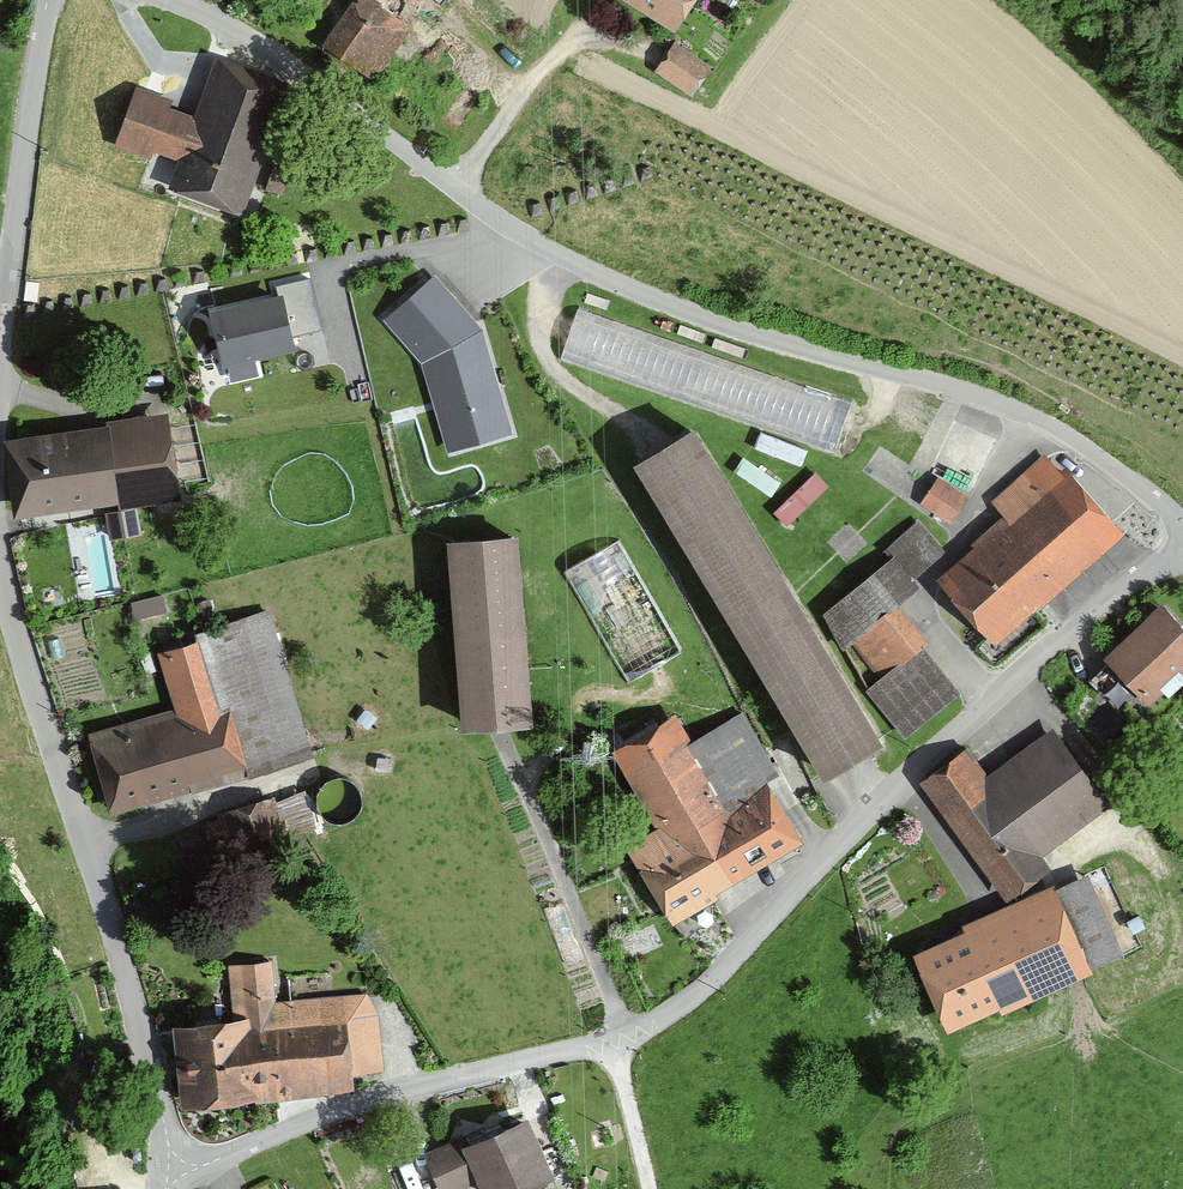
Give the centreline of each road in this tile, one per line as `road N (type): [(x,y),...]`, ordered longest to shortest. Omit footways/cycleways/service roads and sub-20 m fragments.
road 1 (residential): [(217,1162),(364,1102),(645,1031),(708,987),(877,803),(1182,542)]
road 2 (unclassified): [(1182,529),(1058,434),(993,403),(735,327),(597,273),(497,221),(254,40),(176,0)]
road 3 (unclassified): [(176,1163),(0,555)]
road 4 (unclassified): [(0,353),(48,0)]

